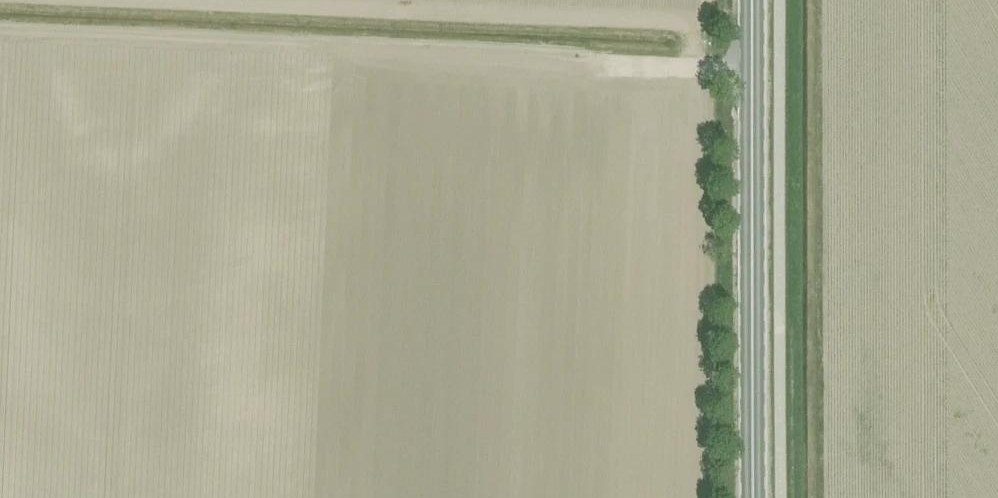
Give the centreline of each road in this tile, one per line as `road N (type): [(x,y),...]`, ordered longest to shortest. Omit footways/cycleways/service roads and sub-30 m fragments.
road 1 (secondary): [(753,497),(751,0)]

